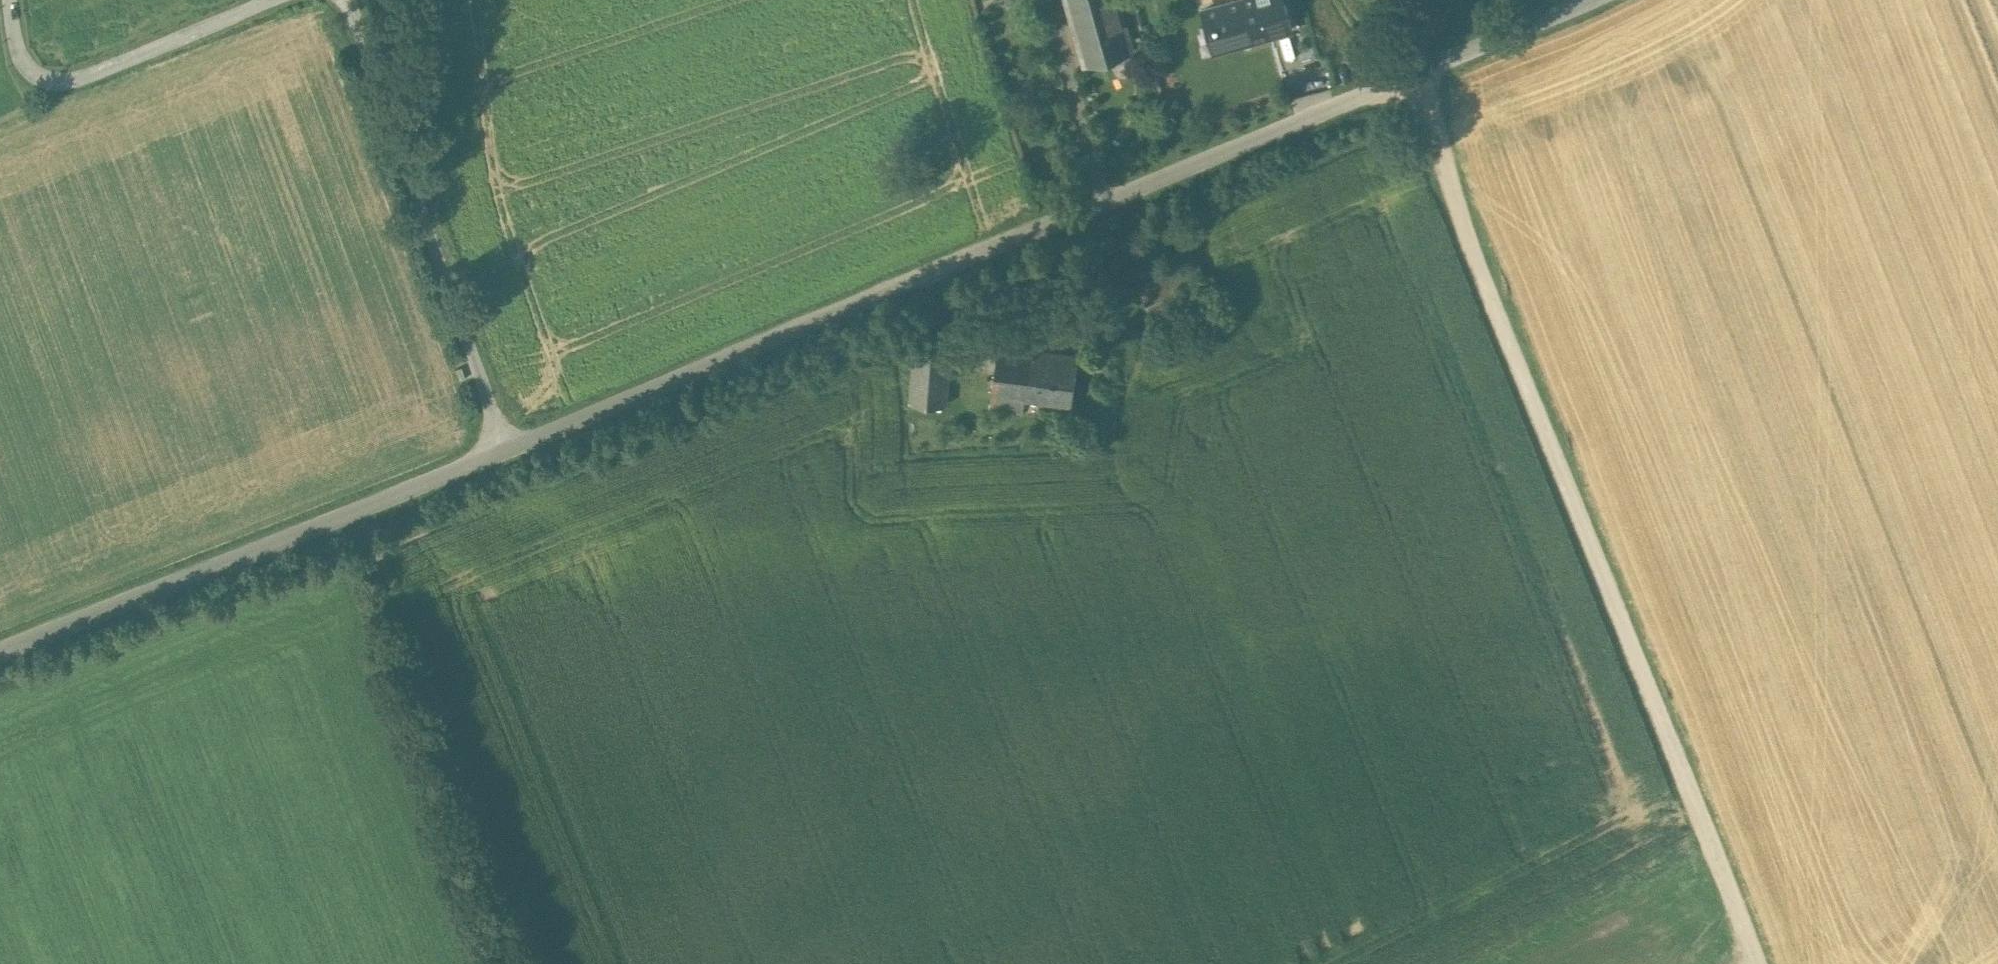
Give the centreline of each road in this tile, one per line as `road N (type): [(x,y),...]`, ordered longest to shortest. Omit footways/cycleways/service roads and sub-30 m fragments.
road 1 (residential): [(500,449),(1591,0)]
road 2 (residential): [(0,646),(500,449)]
road 3 (residential): [(500,449),(341,0)]

